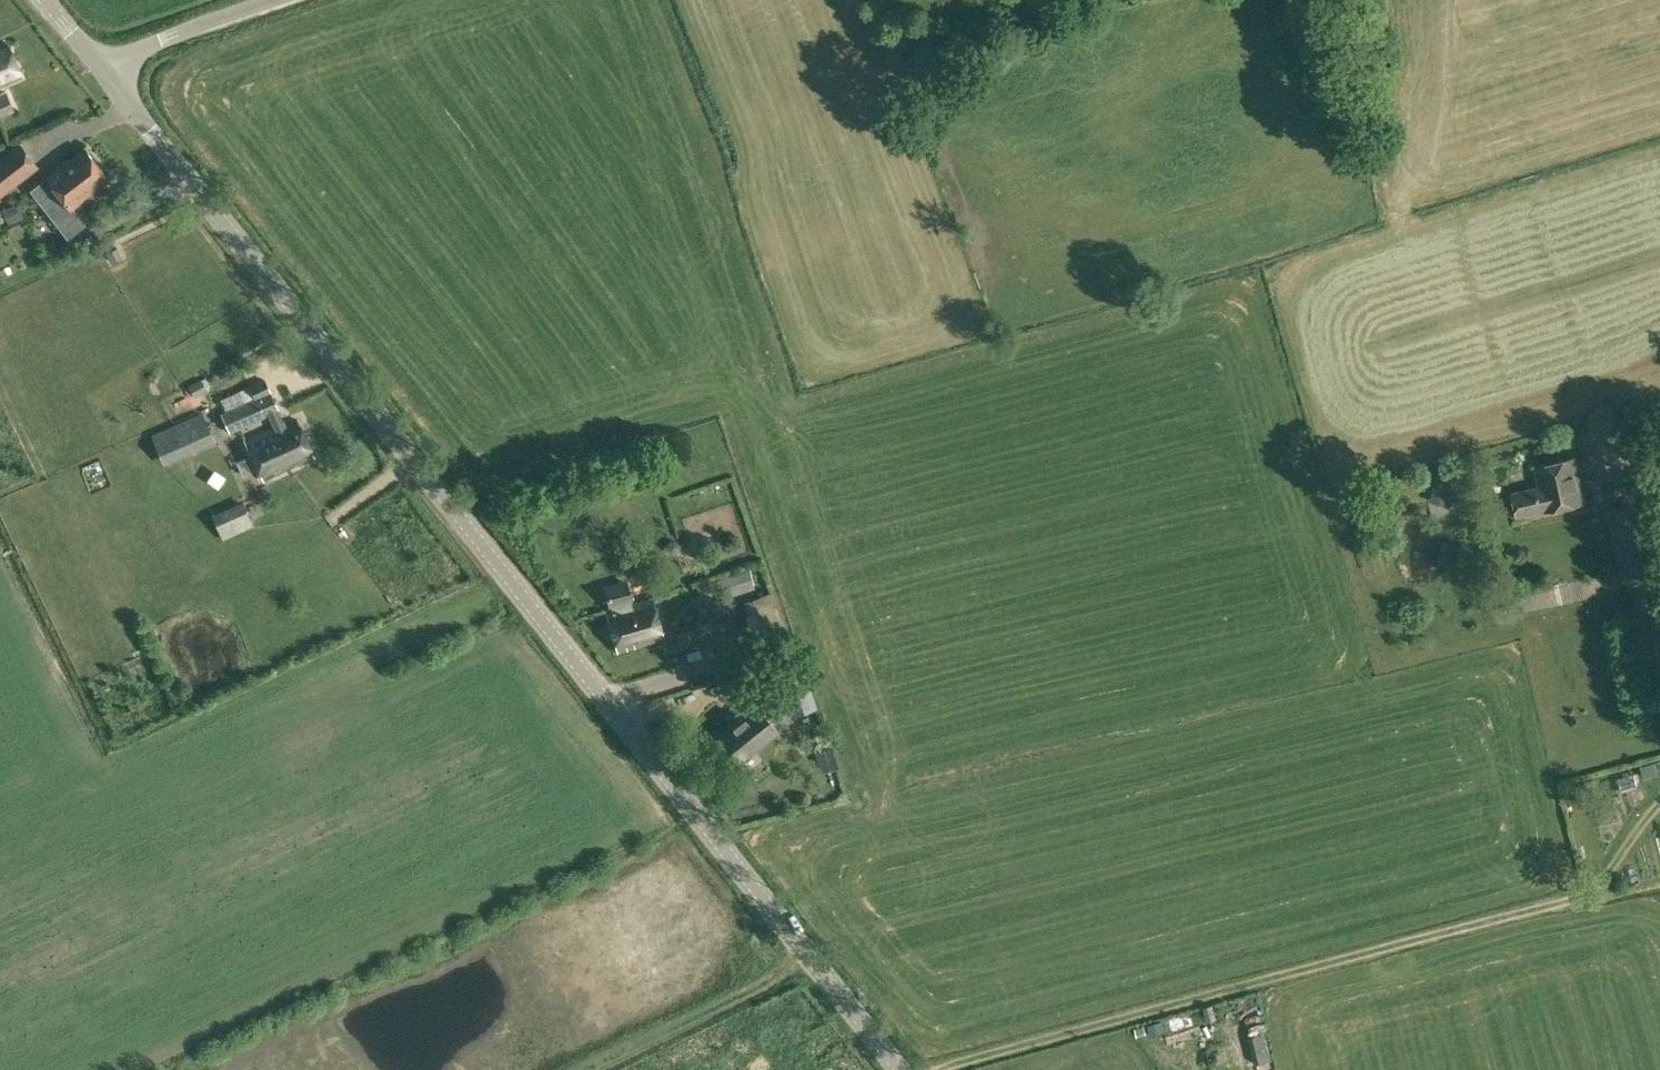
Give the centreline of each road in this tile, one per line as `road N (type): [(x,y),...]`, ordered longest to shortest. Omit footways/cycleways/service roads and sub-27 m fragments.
road 1 (tertiary): [(895,1069),(97,63)]
road 2 (unclassified): [(97,63),(276,0)]

